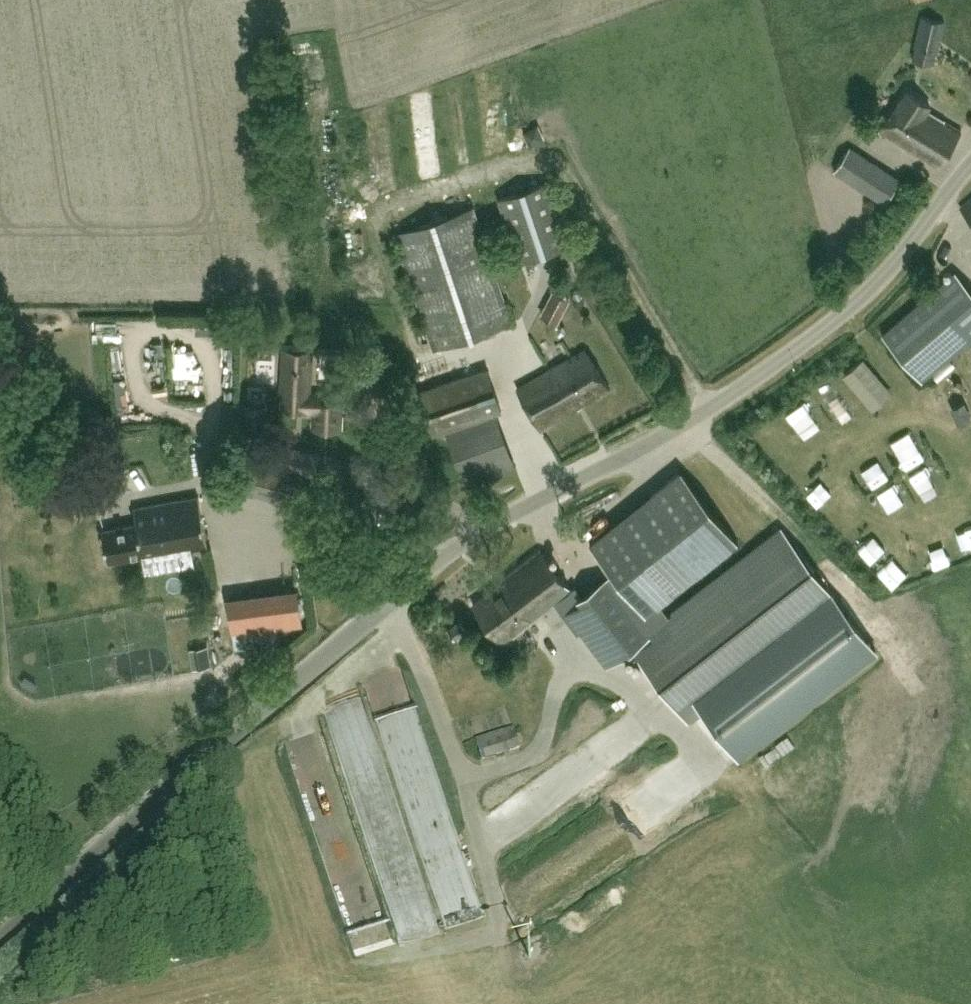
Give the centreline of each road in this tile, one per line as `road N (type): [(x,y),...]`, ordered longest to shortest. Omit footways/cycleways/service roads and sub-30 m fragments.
road 1 (unclassified): [(0,940),(440,554),(674,428),(840,317),(920,233),(970,159)]

